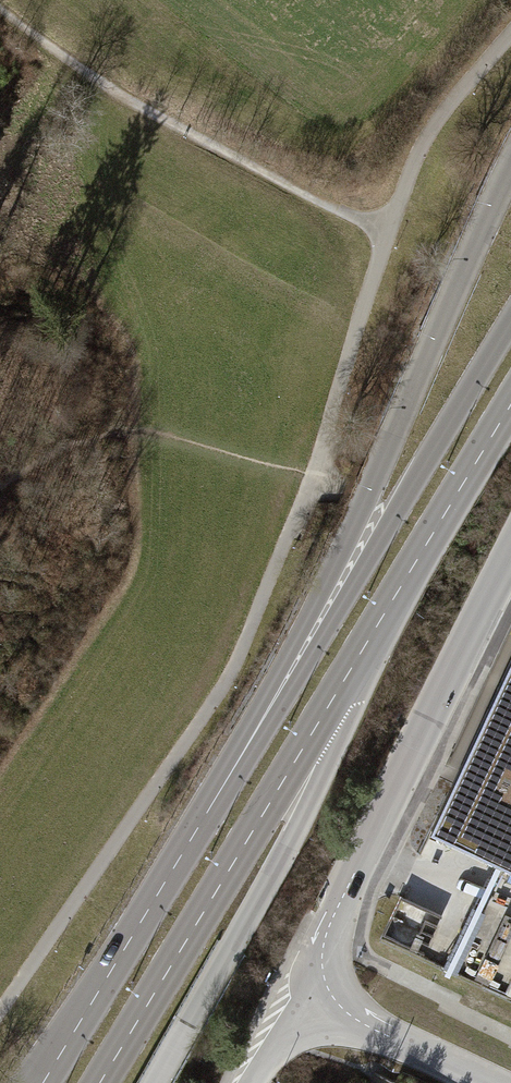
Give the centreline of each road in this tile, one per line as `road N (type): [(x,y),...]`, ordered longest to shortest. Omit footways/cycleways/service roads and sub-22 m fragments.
road 1 (track): [(314,476),(229,676),(0,1012)]
road 2 (tertiary): [(510,167),(283,688)]
road 3 (tertiary): [(98,1082),(355,663)]
road 4 (unclassified): [(294,995),(510,556)]
road 5 (track): [(510,36),(425,139),(387,233),(314,476)]
road 6 (unclassified): [(155,1082),(328,769),(355,663)]
road 7 (tertiary): [(283,688),(41,1082)]
road 8 (track): [(0,7),(106,85),(387,233)]
road 9 (tertiary): [(510,319),(283,688)]
road 10 (tertiary): [(355,663),(510,404)]
road 11 (unclassified): [(482,1082),(294,995)]

